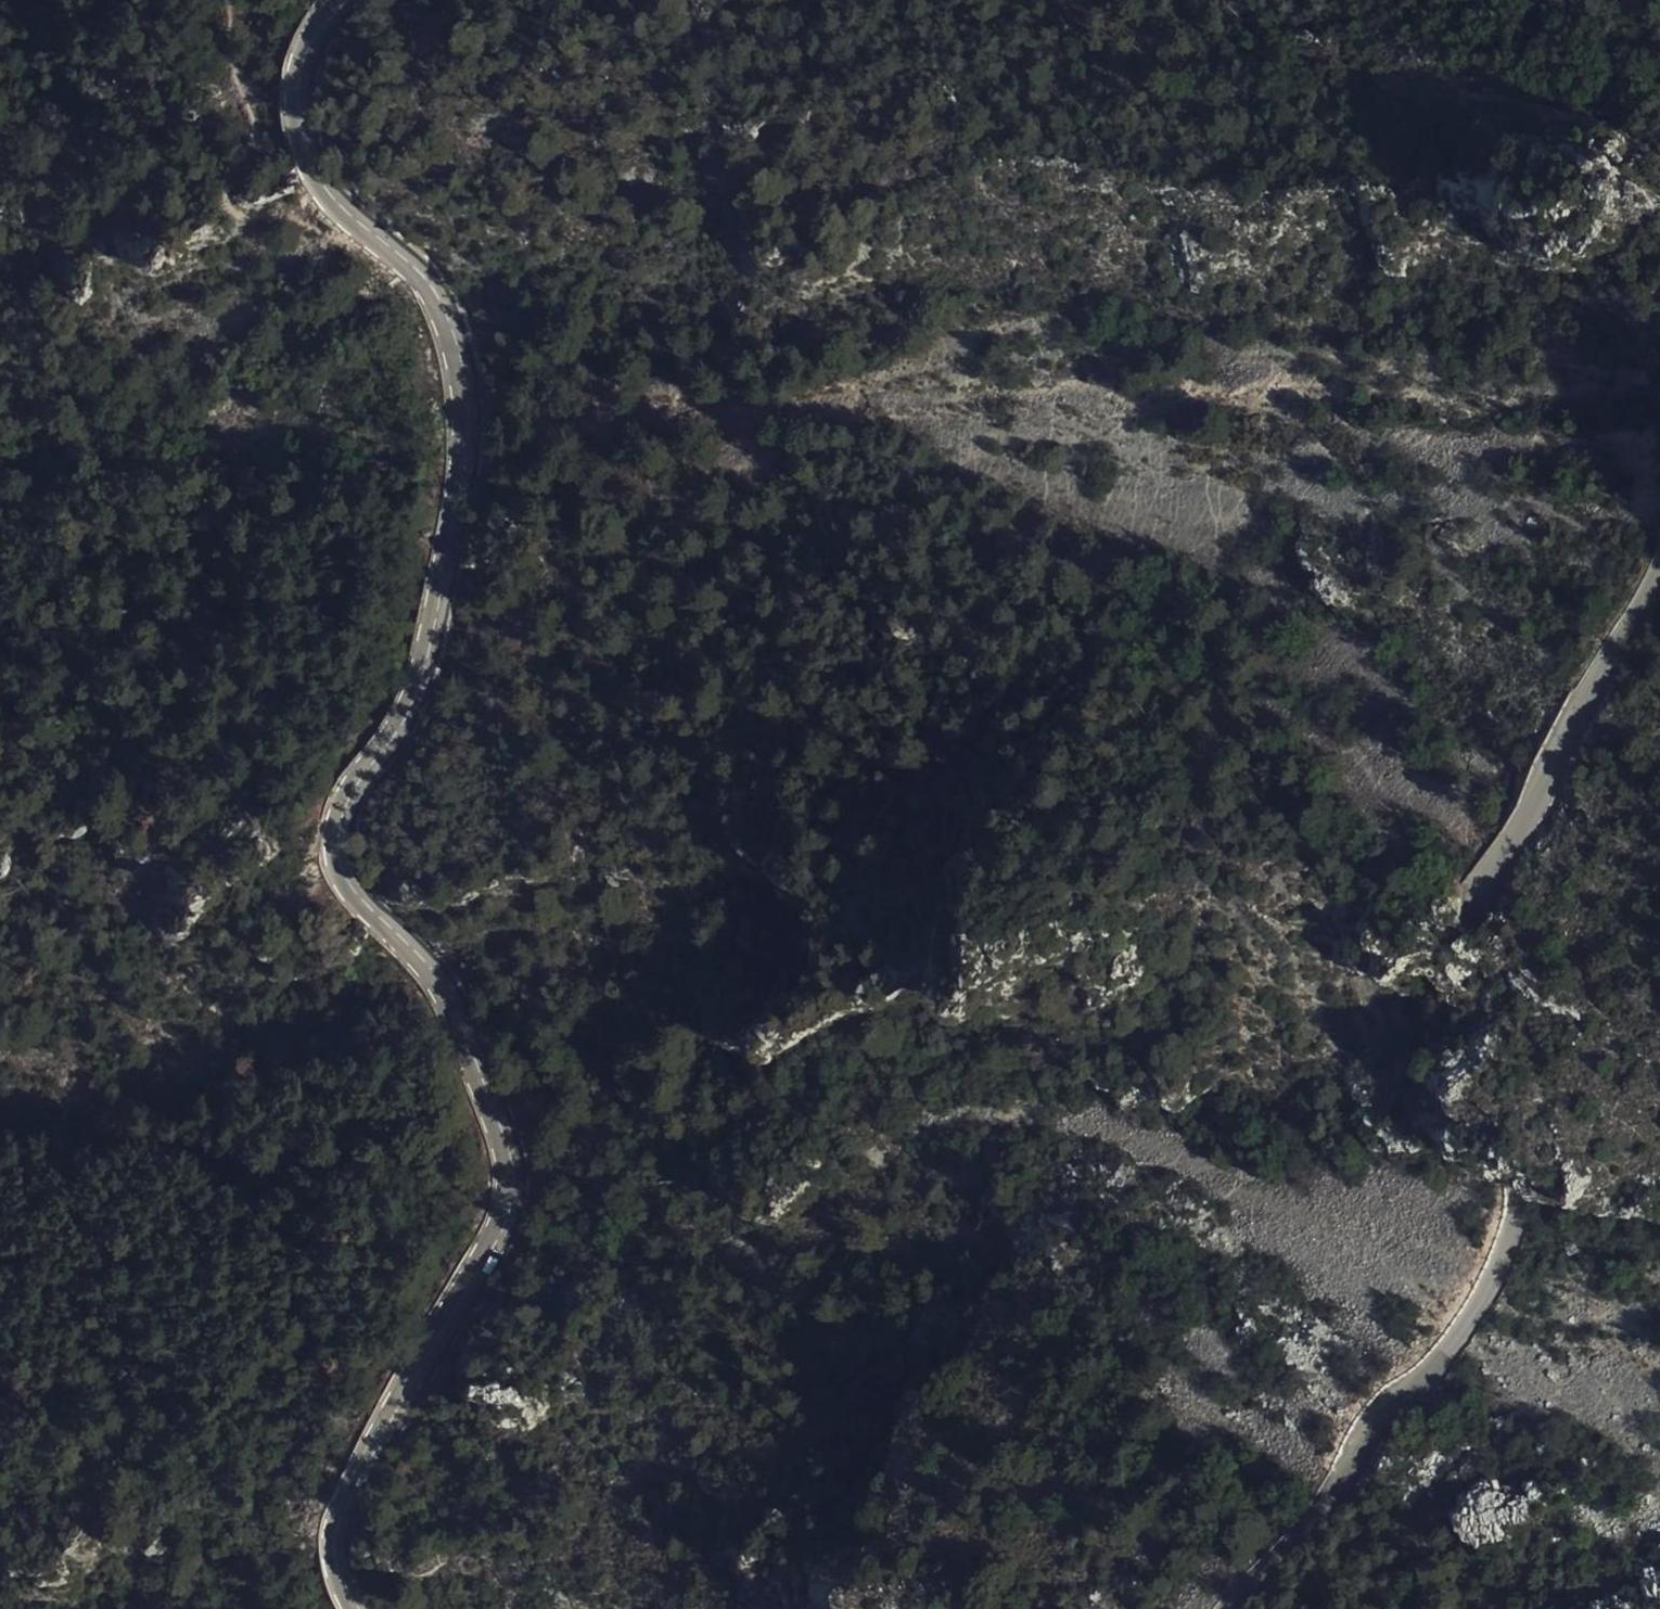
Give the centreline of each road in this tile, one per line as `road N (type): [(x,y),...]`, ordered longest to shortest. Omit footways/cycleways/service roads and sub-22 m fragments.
road 1 (tertiary): [(342,0),(306,52),(295,99),(299,132),(314,177),(424,279),(447,316),(466,422),(465,469),(427,659),(412,707),(347,798),(335,834),(339,867),(363,903),(434,970),(453,1006),(508,1174),(506,1205),(476,1267),(345,1506),(338,1548),(343,1586),(356,1608)]
road 2 (tertiary): [(1236,1608),(1368,1433),(1444,1354),(1488,1288),(1507,1242),(1515,1189),(1508,1108),(1472,919),(1484,878),(1524,827),(1575,713),(1659,568)]

